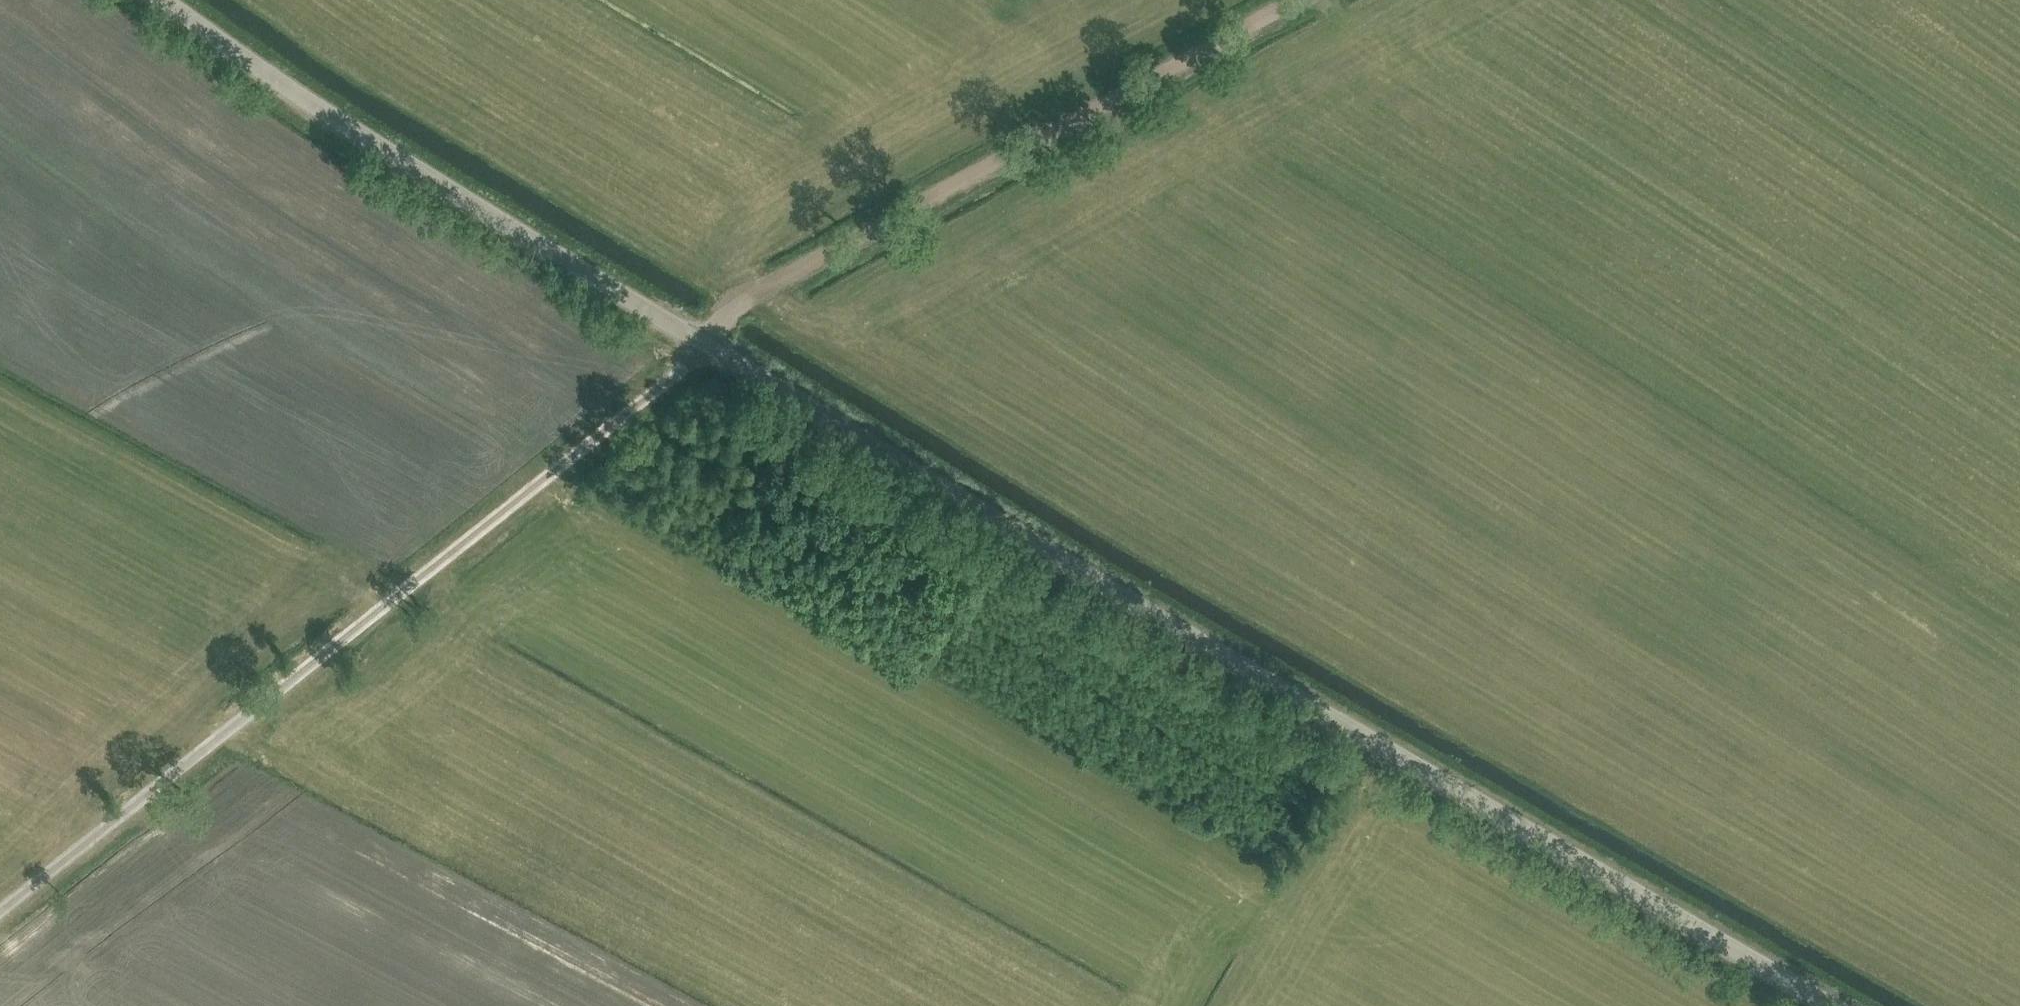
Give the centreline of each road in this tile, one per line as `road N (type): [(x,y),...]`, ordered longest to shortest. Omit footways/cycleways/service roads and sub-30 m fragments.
road 1 (unclassified): [(1832,1005),(526,234),(311,103),(167,0)]
road 2 (track): [(0,912),(589,448),(748,295),(1302,0)]

